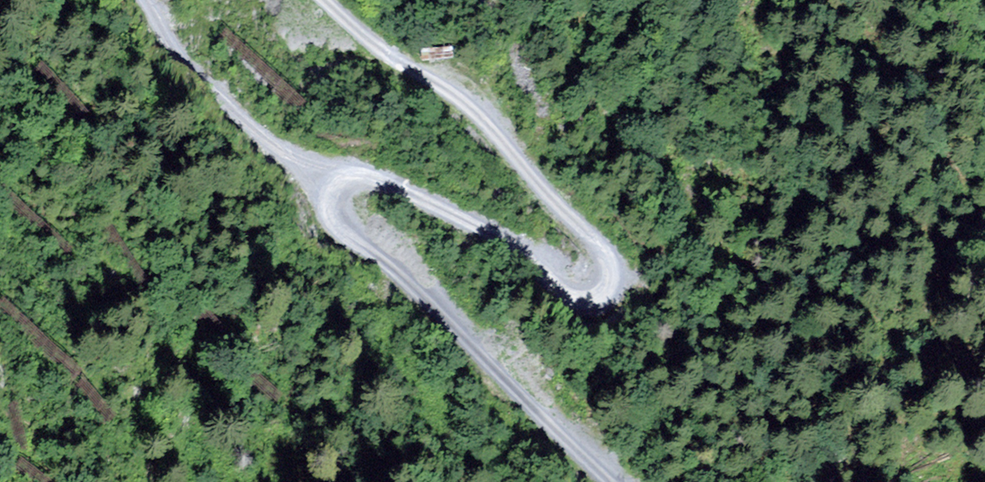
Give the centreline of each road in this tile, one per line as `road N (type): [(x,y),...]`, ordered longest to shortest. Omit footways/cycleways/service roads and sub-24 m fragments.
road 1 (track): [(323,0),(365,37),(456,93),(602,254),(614,286),(587,302),(469,219),(378,177),(356,171),(324,178),(324,206),(338,221),(396,265),(612,481)]
road 2 (track): [(324,178),(212,94),(176,54),(145,0)]

